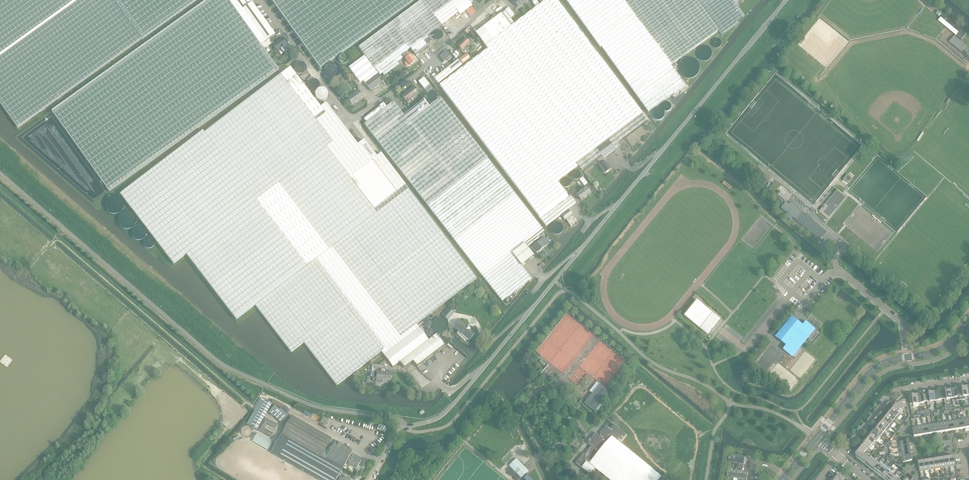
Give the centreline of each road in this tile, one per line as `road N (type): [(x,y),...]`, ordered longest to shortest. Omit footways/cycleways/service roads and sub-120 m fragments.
road 1 (unclassified): [(786,0),(448,410),(405,427)]
road 2 (unclassified): [(0,172),(224,365),(316,408),(396,419),(405,427)]
road 3 (track): [(268,386),(264,372),(0,146)]
road 4 (unclassified): [(261,0),(351,121),(426,66),(493,0)]
road 5 (tertiary): [(815,439),(877,367),(934,353),(968,321)]
road 6 (residential): [(838,458),(895,391),(968,378)]

